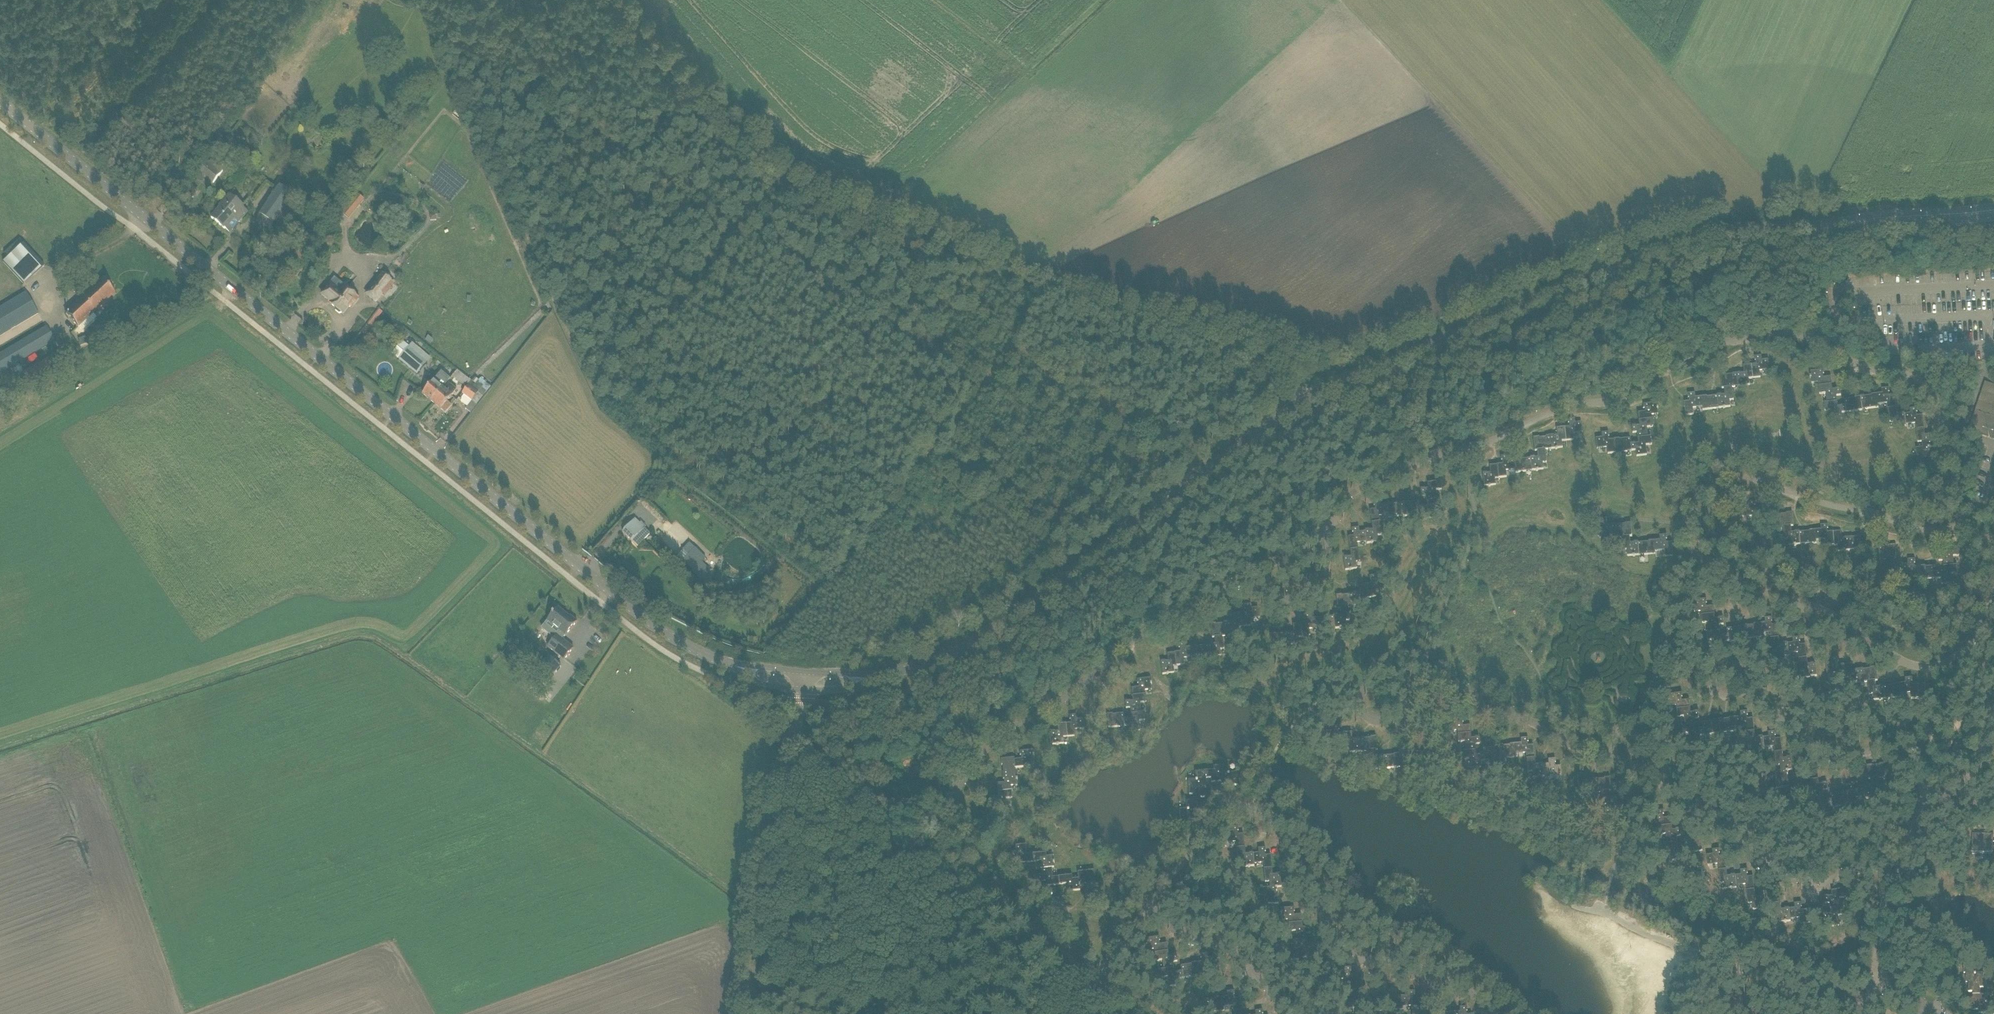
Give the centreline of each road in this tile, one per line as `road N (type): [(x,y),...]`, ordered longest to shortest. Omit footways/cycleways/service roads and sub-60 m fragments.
road 1 (tertiary): [(876,677),(946,655),(998,627),(1320,391),(1679,241),(1831,225)]
road 2 (tertiary): [(732,665),(639,616),(0,102)]
road 3 (unclassified): [(749,1013),(768,803),(802,700)]
road 4 (track): [(780,182),(1035,288)]
road 5 (track): [(1045,542),(1206,348)]
road 6 (track): [(625,0),(780,182)]
road 7 (track): [(1035,288),(1206,348)]
road 8 (tertiary): [(1831,225),(1866,232),(1993,223)]
road 9 (tertiary): [(1993,207),(1831,225)]

